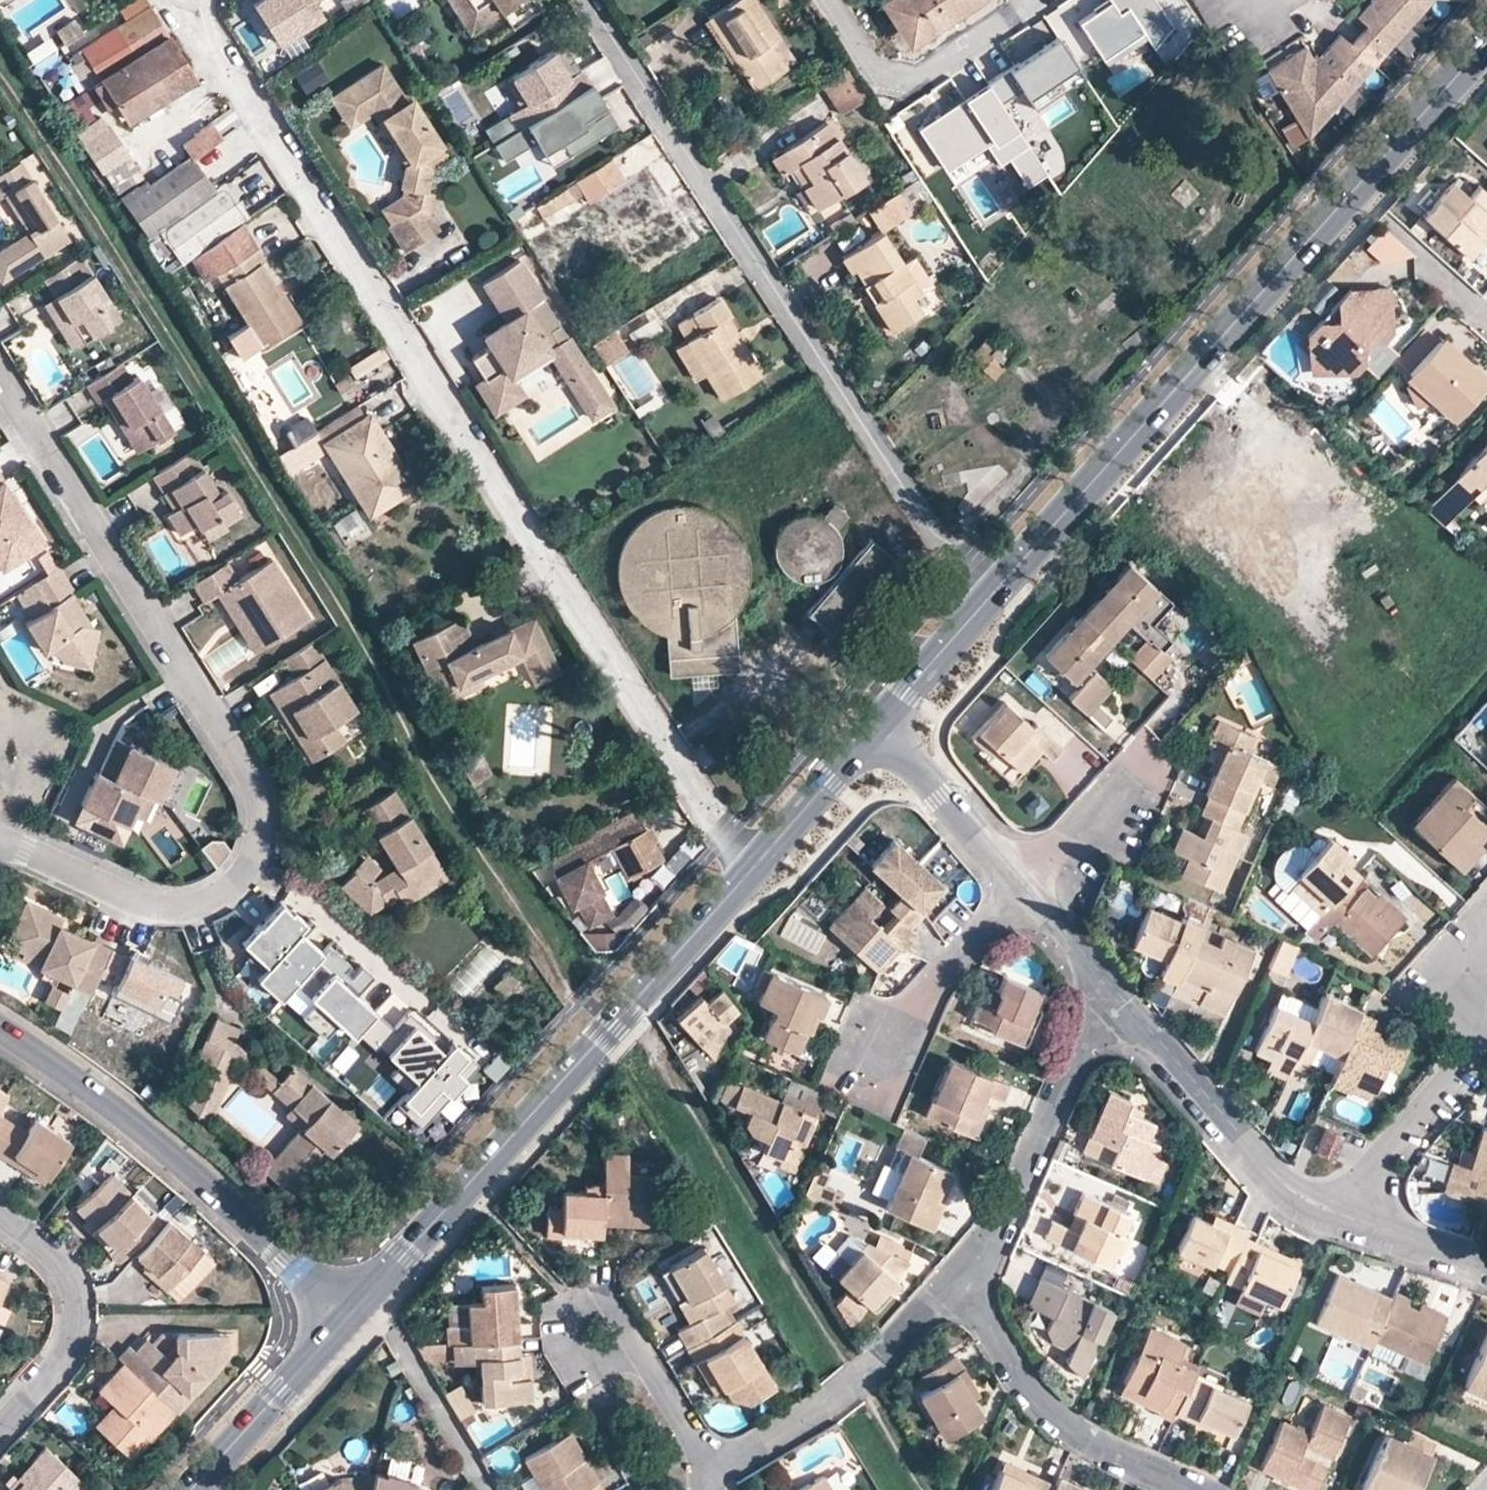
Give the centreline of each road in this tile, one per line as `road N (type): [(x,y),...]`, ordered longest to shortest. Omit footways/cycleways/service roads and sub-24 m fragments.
road 1 (residential): [(188,0),(747,874)]
road 2 (residential): [(0,836),(143,903),(181,902),(224,891),(248,867),(259,810),(246,767),(0,374)]
road 3 (secondary): [(1486,41),(983,605)]
road 4 (residential): [(589,0),(983,605)]
road 5 (secondary): [(747,874),(347,1309)]
road 6 (residential): [(0,1033),(114,1108),(347,1309)]
road 7 (residential): [(1117,990),(996,1237),(961,1284)]
road 8 (residential): [(961,1284),(1042,1403),(1091,1443),(1194,1489)]
road 9 (residential): [(1117,990),(1280,1179),(1335,1212)]
road 10 (residential): [(714,1467),(833,1395),(961,1284)]
road 11 (residential): [(1466,980),(1483,1039),(1335,1212)]
road 12 (residential): [(0,1214),(59,1256),(73,1289),(76,1328),(62,1358),(0,1426)]
road 13 (residential): [(1026,0),(922,74),(904,78),(875,66),(832,0)]
road 14 (secondary): [(347,1309),(188,1489)]
road 15 (residential): [(874,1057),(1019,885)]
road 16 (residential): [(878,724),(1019,885)]
road 17 (secondary): [(878,724),(747,874)]
road 18 (residential): [(714,1467),(639,1346),(591,1325)]
road 19 (residential): [(1335,1212),(1486,1266)]
road 20 (secondary): [(983,605),(878,724)]
road 21 (residential): [(1019,885),(1117,990)]
road 22 (residential): [(1019,885),(1115,796)]

